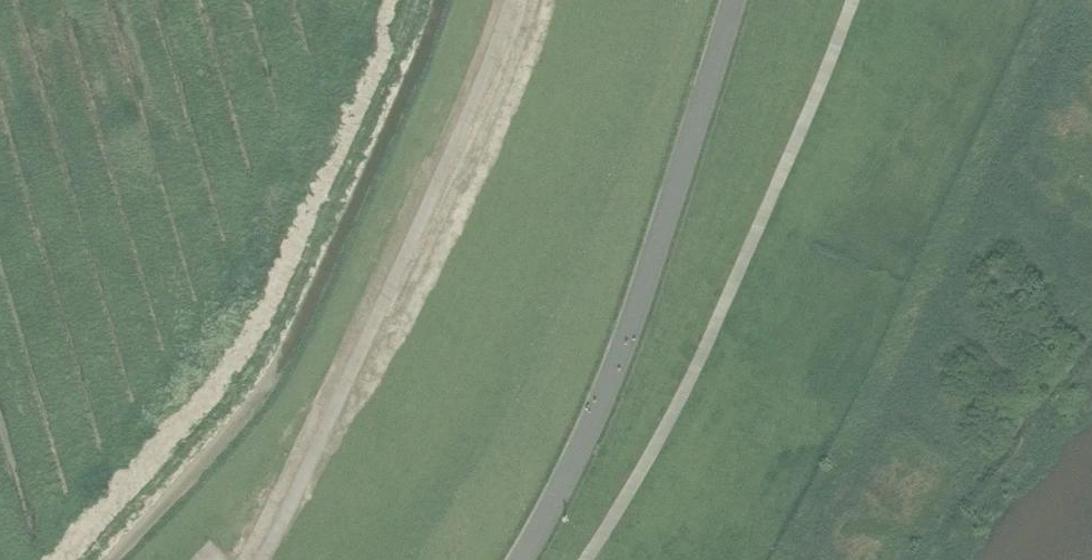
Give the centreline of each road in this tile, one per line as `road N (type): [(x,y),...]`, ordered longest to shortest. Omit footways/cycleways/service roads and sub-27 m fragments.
road 1 (track): [(571,559),(666,409),(848,0)]
road 2 (track): [(439,181),(254,559)]
road 3 (track): [(650,0),(439,181)]
road 4 (track): [(439,181),(504,0)]

